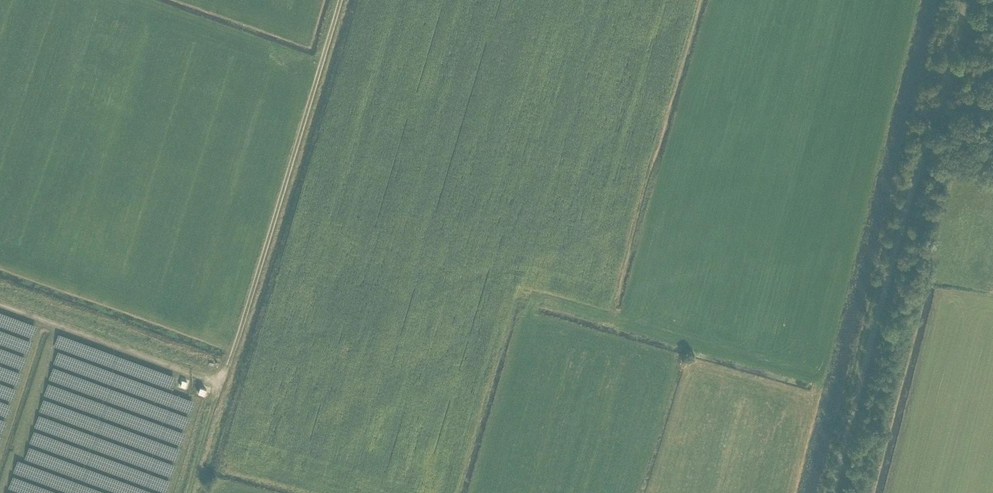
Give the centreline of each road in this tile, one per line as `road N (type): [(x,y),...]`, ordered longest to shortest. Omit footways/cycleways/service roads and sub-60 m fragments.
road 1 (unclassified): [(967,0),(832,492)]

